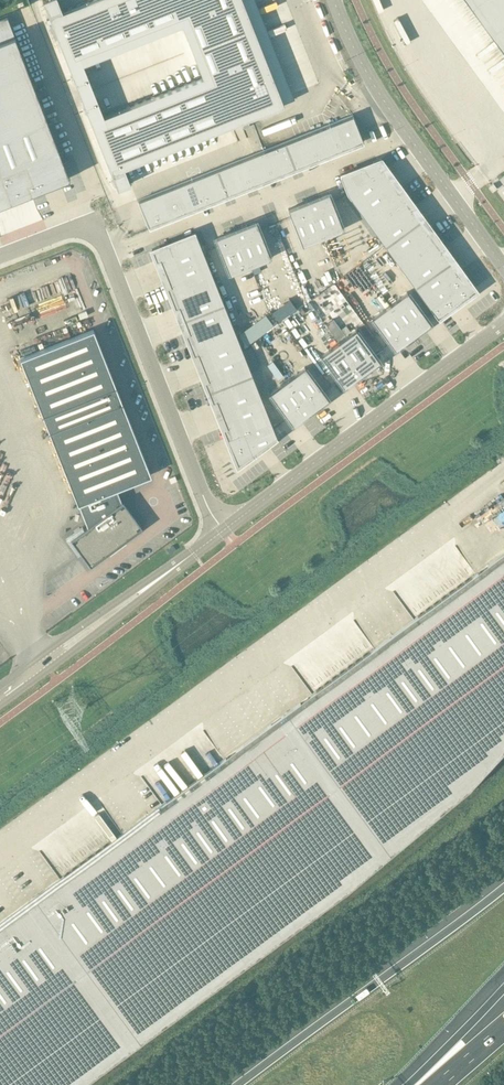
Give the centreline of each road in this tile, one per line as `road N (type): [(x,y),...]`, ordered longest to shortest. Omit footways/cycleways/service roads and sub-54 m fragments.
road 1 (unclassified): [(0,257),(73,229),(90,228),(101,240),(206,503),(224,529)]
road 2 (tertiary): [(224,529),(503,322)]
road 3 (motorway): [(503,887),(240,1084)]
road 4 (tertiary): [(503,267),(376,87),(334,0)]
road 5 (tertiary): [(0,694),(224,529)]
road 6 (motorway): [(503,989),(419,1084)]

